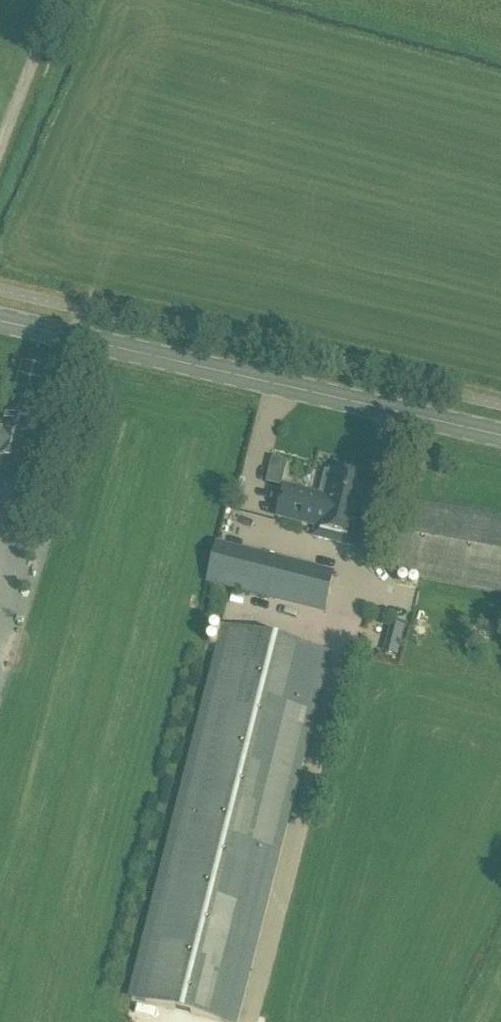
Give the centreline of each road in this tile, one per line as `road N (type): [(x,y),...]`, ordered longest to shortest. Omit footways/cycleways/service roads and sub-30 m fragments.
road 1 (secondary): [(500,437),(0,321)]

